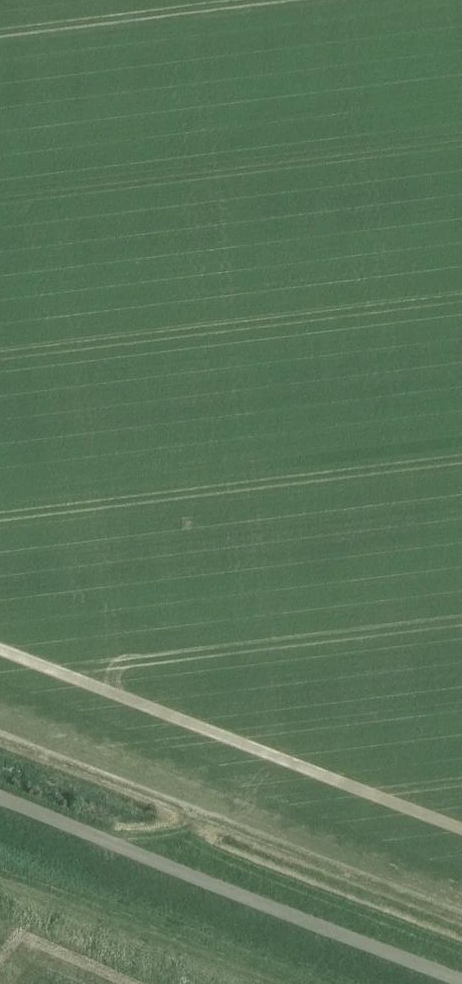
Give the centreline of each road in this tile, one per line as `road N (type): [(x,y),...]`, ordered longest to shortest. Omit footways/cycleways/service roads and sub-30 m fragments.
road 1 (track): [(461,978),(0,795)]

